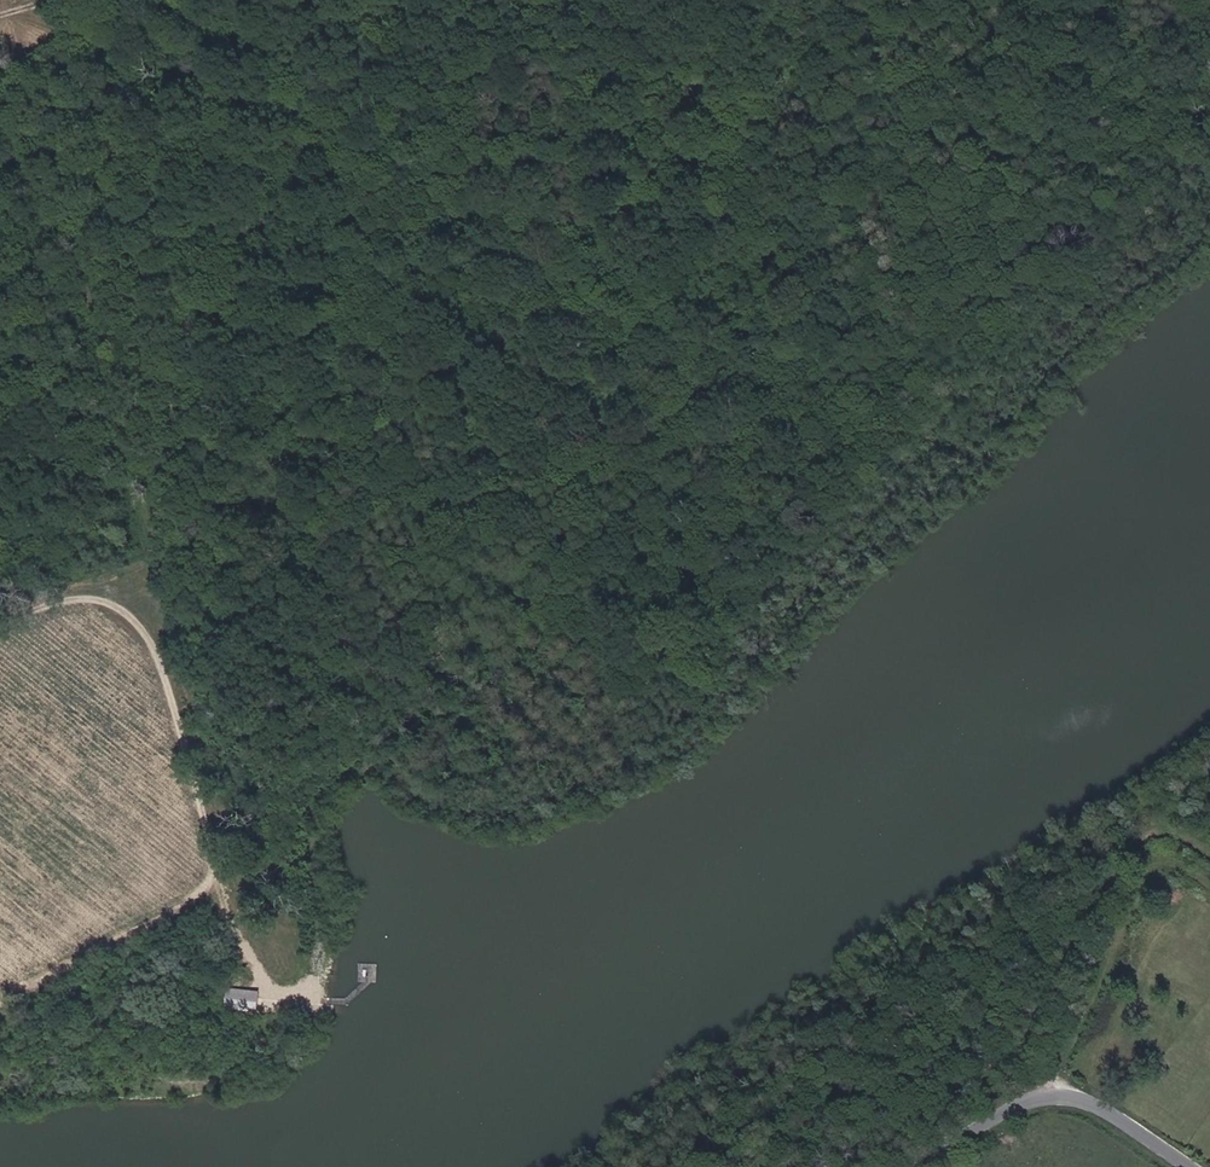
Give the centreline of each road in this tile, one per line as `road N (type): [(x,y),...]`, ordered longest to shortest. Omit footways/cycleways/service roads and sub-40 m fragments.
road 1 (unclassified): [(907,1166),(1017,1099),(1061,1090),(1105,1105),(1200,1166)]

